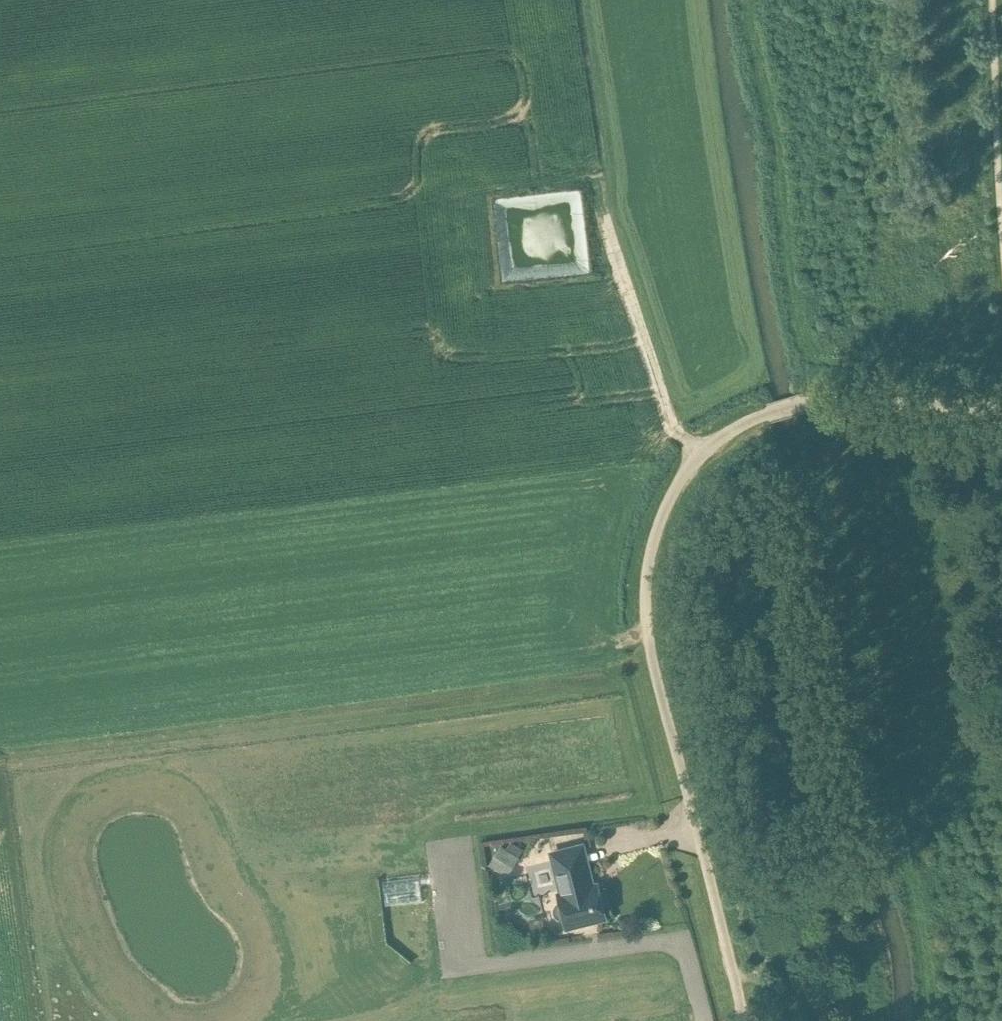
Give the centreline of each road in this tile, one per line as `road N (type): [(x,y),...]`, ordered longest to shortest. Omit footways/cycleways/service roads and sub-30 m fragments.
road 1 (unclassified): [(748,1020),(654,668),(652,557),(666,508),(702,450),(752,415),(850,398),(1001,409)]

